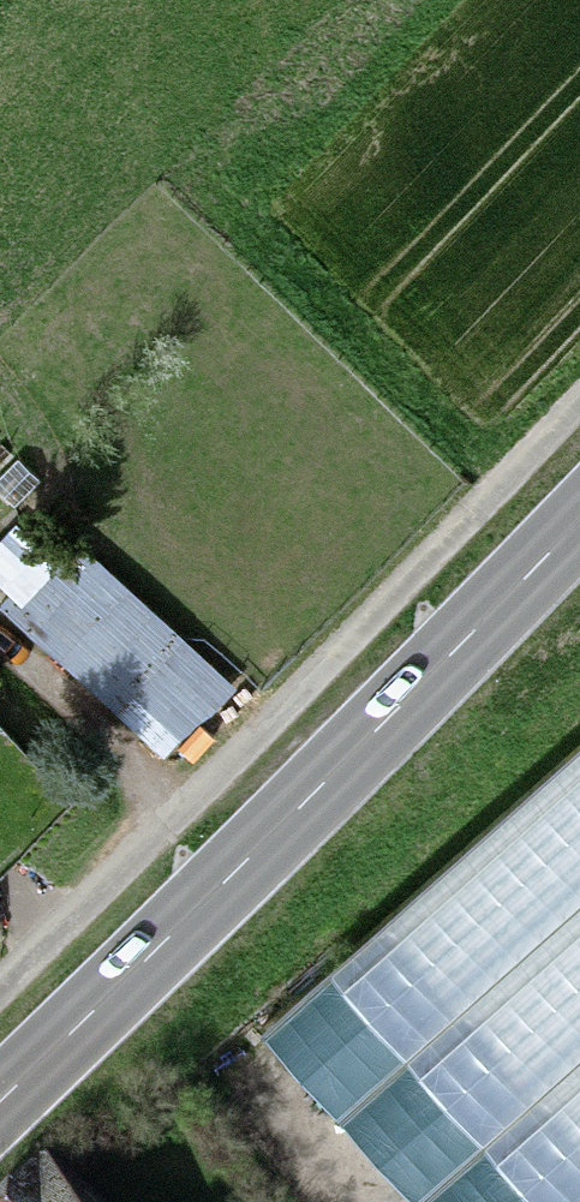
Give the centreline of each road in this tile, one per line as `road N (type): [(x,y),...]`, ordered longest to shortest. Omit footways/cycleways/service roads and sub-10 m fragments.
road 1 (track): [(0,949),(579,345)]
road 2 (secondary): [(0,1099),(145,964),(579,506)]

